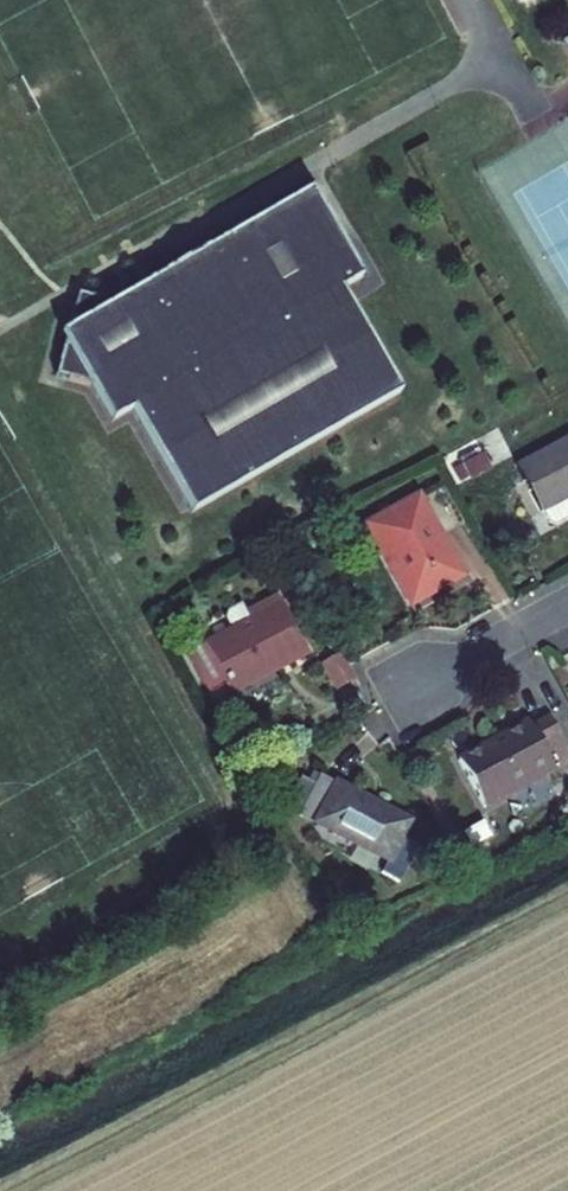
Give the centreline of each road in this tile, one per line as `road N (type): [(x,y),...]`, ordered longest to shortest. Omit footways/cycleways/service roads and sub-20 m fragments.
road 1 (residential): [(406,695),(567,607)]

